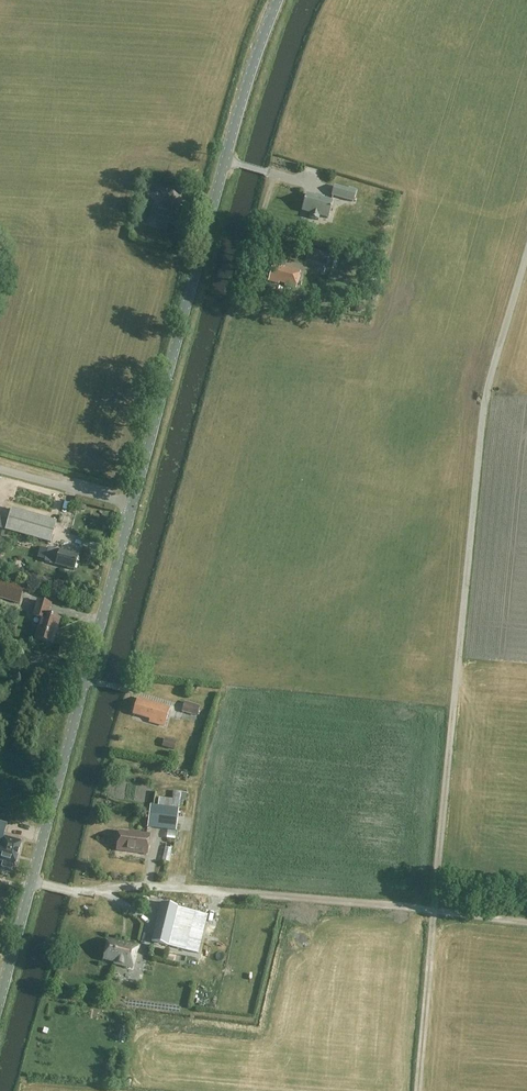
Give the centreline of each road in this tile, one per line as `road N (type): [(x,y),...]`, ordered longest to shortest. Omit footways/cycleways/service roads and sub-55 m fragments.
road 1 (track): [(416,1090),(483,401),(526,248)]
road 2 (tertiary): [(132,505),(241,103),(277,0)]
road 3 (tertiary): [(0,995),(132,505)]
road 4 (track): [(526,919),(151,886),(68,891)]
road 5 (unclassified): [(132,505),(0,469)]

